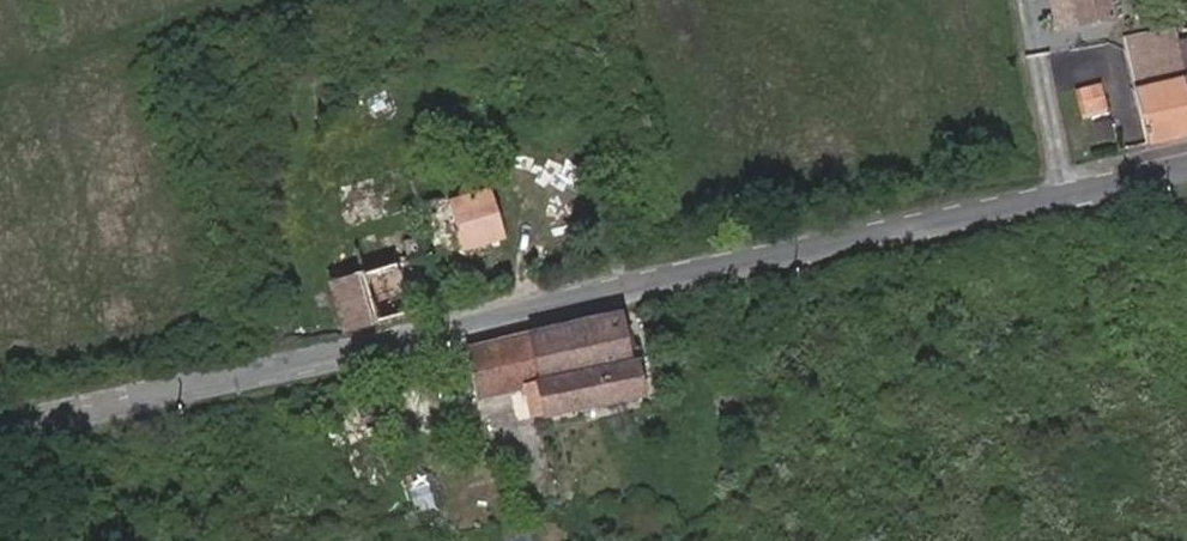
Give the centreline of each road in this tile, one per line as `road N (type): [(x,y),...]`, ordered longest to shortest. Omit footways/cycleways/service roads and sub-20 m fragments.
road 1 (tertiary): [(1186,167),(0,431)]

